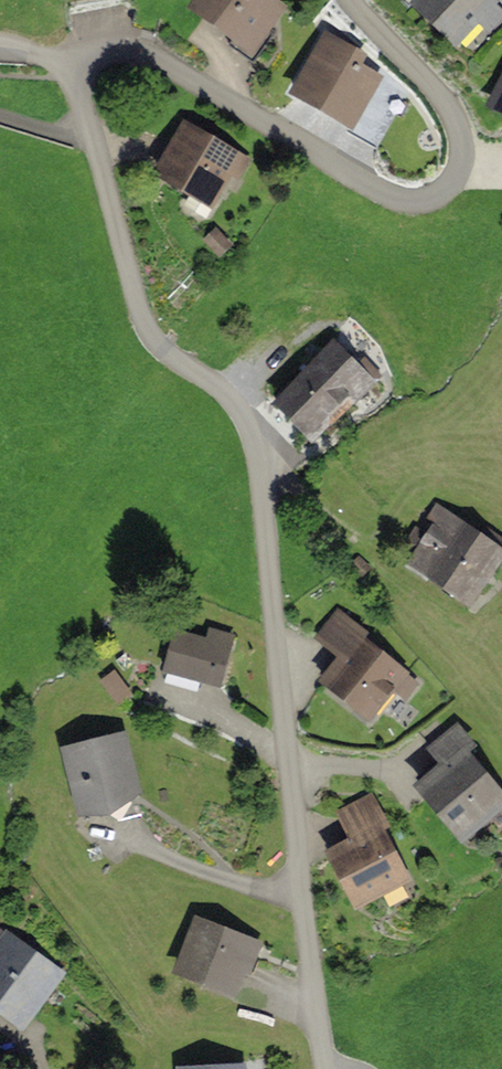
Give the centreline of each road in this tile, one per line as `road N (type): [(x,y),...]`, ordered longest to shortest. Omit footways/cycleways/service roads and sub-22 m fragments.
road 1 (residential): [(354,0),(462,125),(466,157),(434,200),(420,204),(378,188),(140,55),(95,58),(81,71),(80,86),(145,320),(174,361),(232,399),(251,423),(259,456),(324,1068)]

